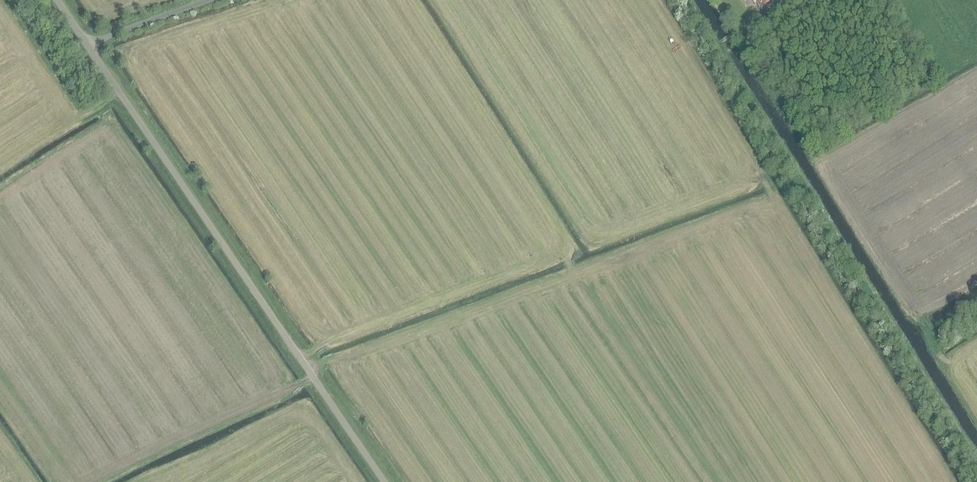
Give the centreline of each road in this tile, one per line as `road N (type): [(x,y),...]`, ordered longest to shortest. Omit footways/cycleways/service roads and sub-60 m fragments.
road 1 (unclassified): [(382,481),(57,0)]

